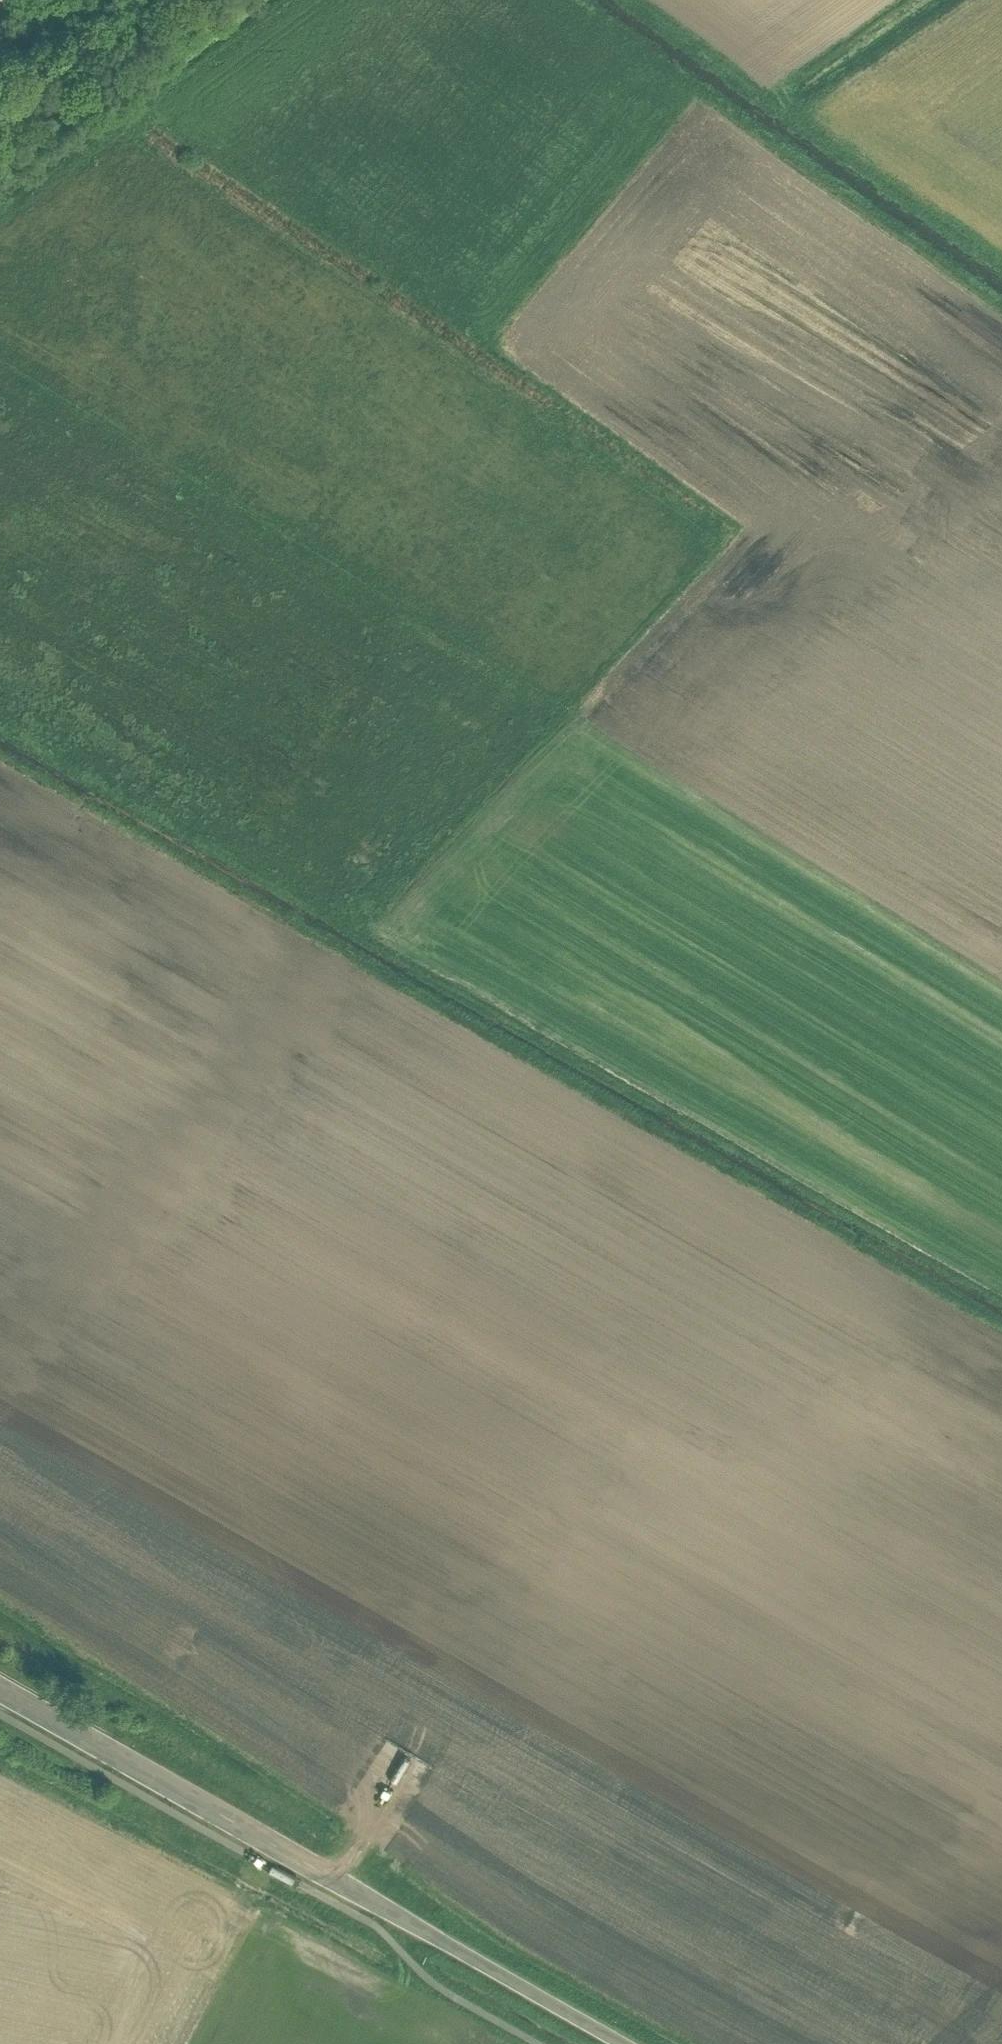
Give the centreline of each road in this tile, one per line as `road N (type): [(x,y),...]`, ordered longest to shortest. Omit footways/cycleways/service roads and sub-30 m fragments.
road 1 (tertiary): [(0,1684),(632,2043)]

